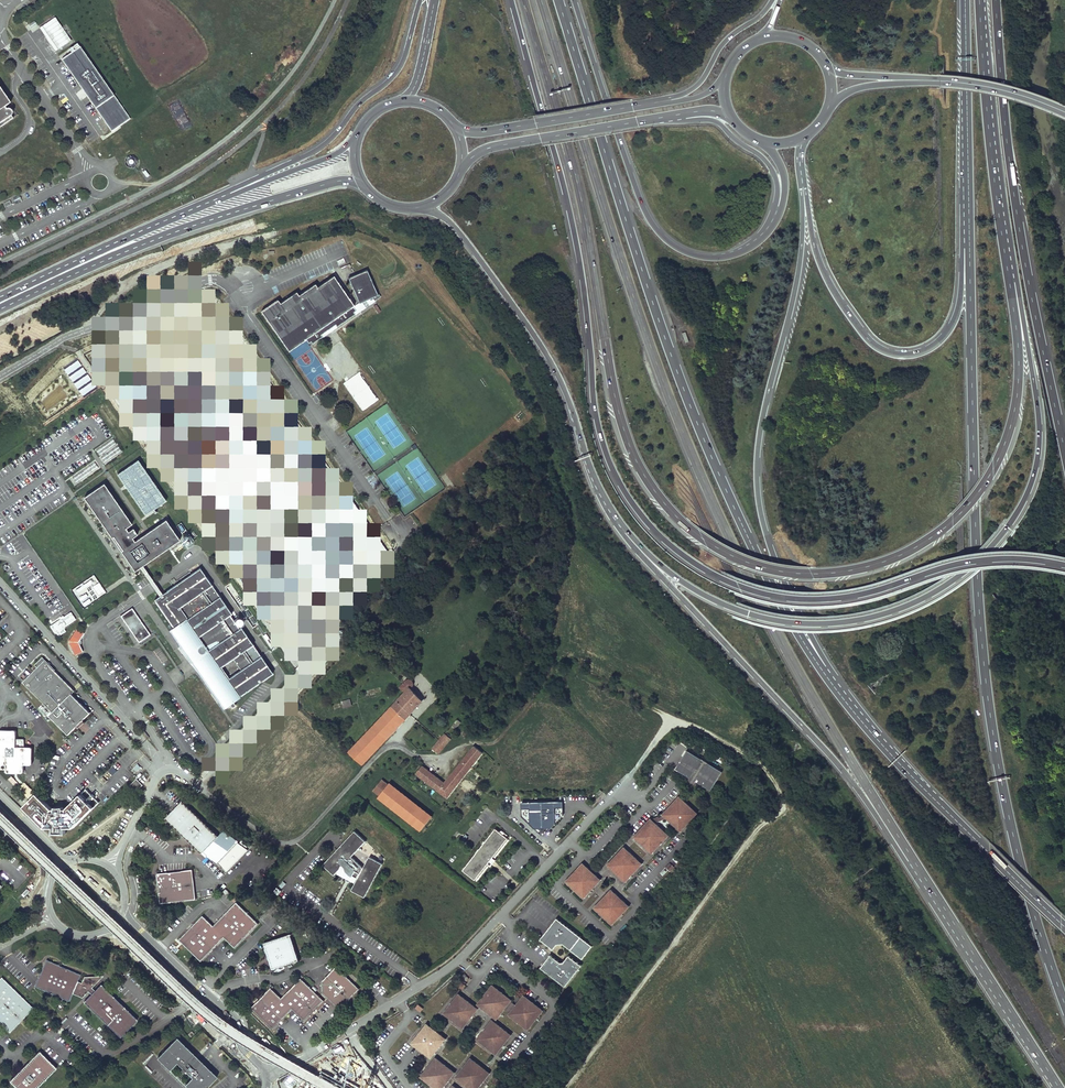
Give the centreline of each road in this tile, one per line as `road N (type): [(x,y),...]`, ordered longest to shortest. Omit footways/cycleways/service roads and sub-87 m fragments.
road 1 (motorway): [(525,0),(582,205),(627,440),(662,502),(726,553),(782,572),(854,570),(915,548),(964,510),(996,463),(1018,393),(1005,259)]
road 2 (motorway): [(511,0),(566,195),(601,440),(625,494),(654,530),(706,571),(792,598),(858,595),(973,560),(1064,564)]
road 3 (motorway): [(541,0),(609,224),(710,501),(757,597),(916,870)]
road 4 (motorway): [(967,220),(977,554),(993,727),(1040,937),(1064,1004)]
road 5 (motorway): [(850,707),(773,589),(702,436),(558,0)]
road 6 (motorway): [(625,531),(697,592),(777,621),(834,623),(887,613),(965,572),(1010,525),(1038,458),(1031,367),(1005,259)]
road 7 (track): [(550,670),(573,497),(530,391),(424,244),(351,220),(259,236)]
road 8 (motorway): [(850,707),(787,590),(759,502),(758,449),(795,303),(806,214)]
road 9 (unclassified): [(268,1070),(304,1058),(459,960),(615,792),(628,801)]
road 10 (motorway): [(1064,454),(1016,213),(996,0)]
road 11 (motorway): [(625,531),(834,760),(916,870)]
road 12 (motorway): [(781,211),(761,241),(732,255),(690,254),(660,234),(640,200),(573,0)]
road 13 (motorway): [(424,207),(469,246),(554,370),(598,487),(625,531)]
road 14 (primary): [(0,307),(203,221),(333,182),(363,185)]
road 15 (track): [(566,1087),(762,825),(787,810)]
road 16 (motorway): [(967,220),(949,328),(926,350),(899,355),(867,339),(841,303),(806,214)]
road 17 (motorway): [(419,0),(401,67),(326,144),(191,209)]
road 18 (residential): [(463,745),(440,758),(388,745),(289,843),(270,838),(201,786)]
road 19 (track): [(335,0),(278,90),(227,138),(155,184),(112,180)]
road 20 (motorway): [(1064,922),(850,707)]
road 21 (track): [(676,719),(565,665),(550,670),(499,740),(463,745)]
road 22 (motorway): [(1005,259),(980,0)]
road 23 (motorway): [(916,870),(1058,1087)]
road 24 (track): [(615,792),(676,719),(765,767),(787,810)]
road 25 (motorway): [(965,0),(967,220)]
road 26 (motorway): [(460,170),(499,146),(666,119)]
road 27 (primary): [(191,209),(0,297)]
road 28 (motorway): [(656,103),(483,133),(455,129)]
road 29 (primary): [(357,139),(334,156),(191,209)]
road 30 (trunk): [(902,81),(989,87),(1064,112)]
road 31 (motorway): [(666,119),(718,124),(763,159),(781,211)]
road 32 (unclassified): [(0,38),(93,171)]
road 33 (motorway): [(773,0),(725,41),(698,85),(656,103)]
road 34 (residential): [(121,847),(162,770),(201,786)]

